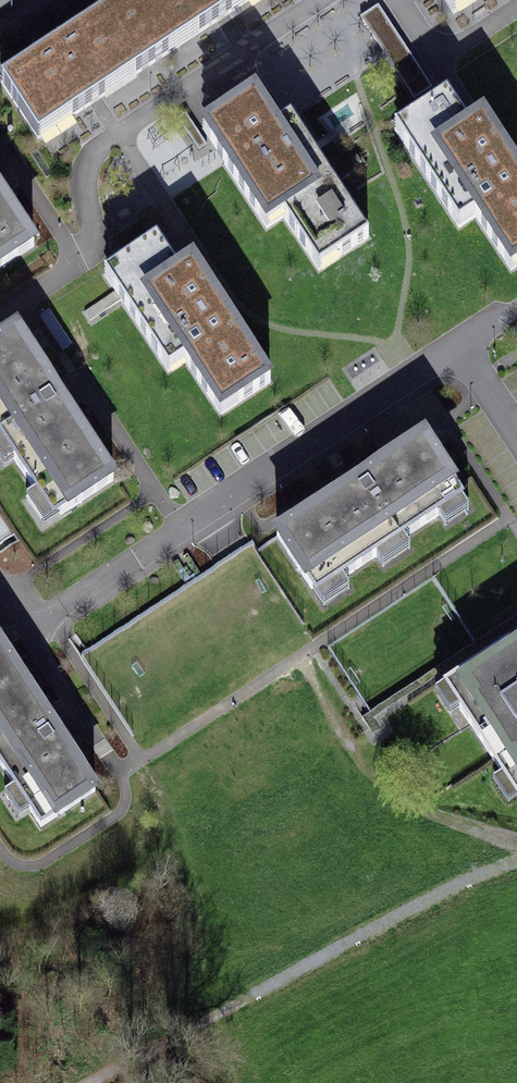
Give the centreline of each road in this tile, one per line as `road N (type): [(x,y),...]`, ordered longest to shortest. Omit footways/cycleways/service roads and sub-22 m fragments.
road 1 (track): [(86,1082),(516,862)]
road 2 (residential): [(458,341),(181,525)]
road 3 (track): [(516,847),(437,818),(385,787),(291,660)]

